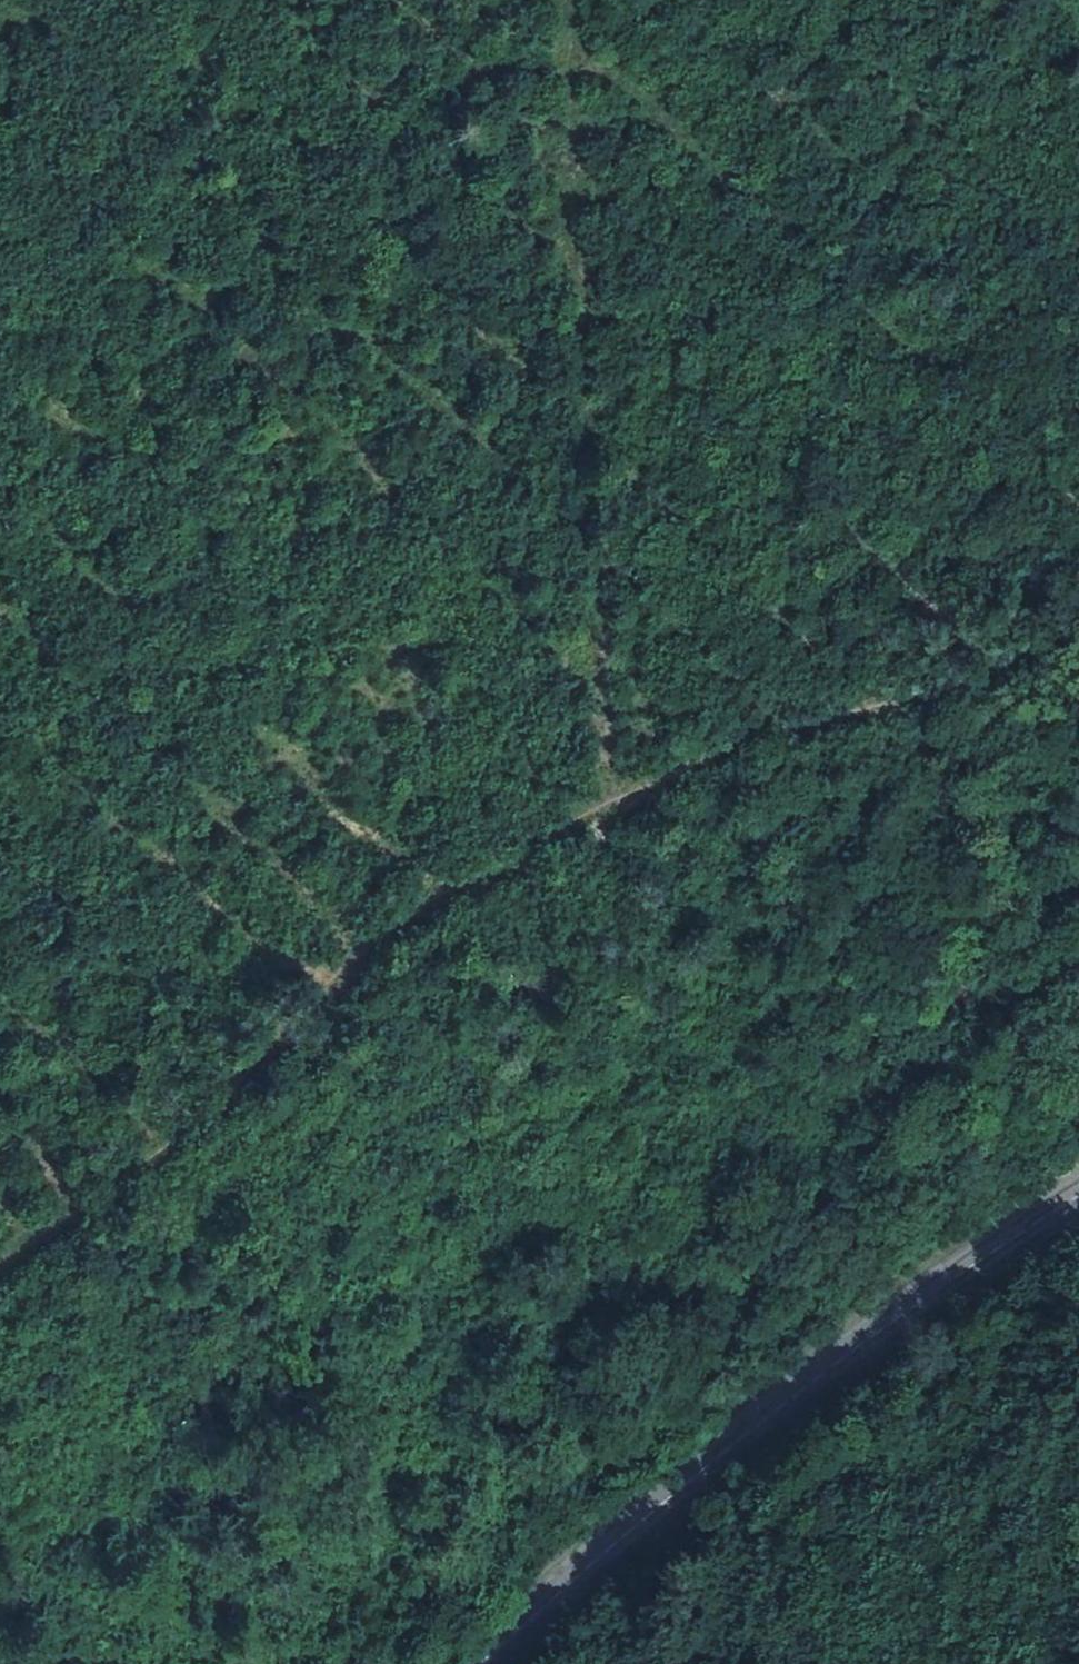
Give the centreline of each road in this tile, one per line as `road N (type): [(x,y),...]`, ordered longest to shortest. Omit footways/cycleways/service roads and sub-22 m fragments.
road 1 (secondary): [(483,1663),(813,1386),(1078,1193)]

